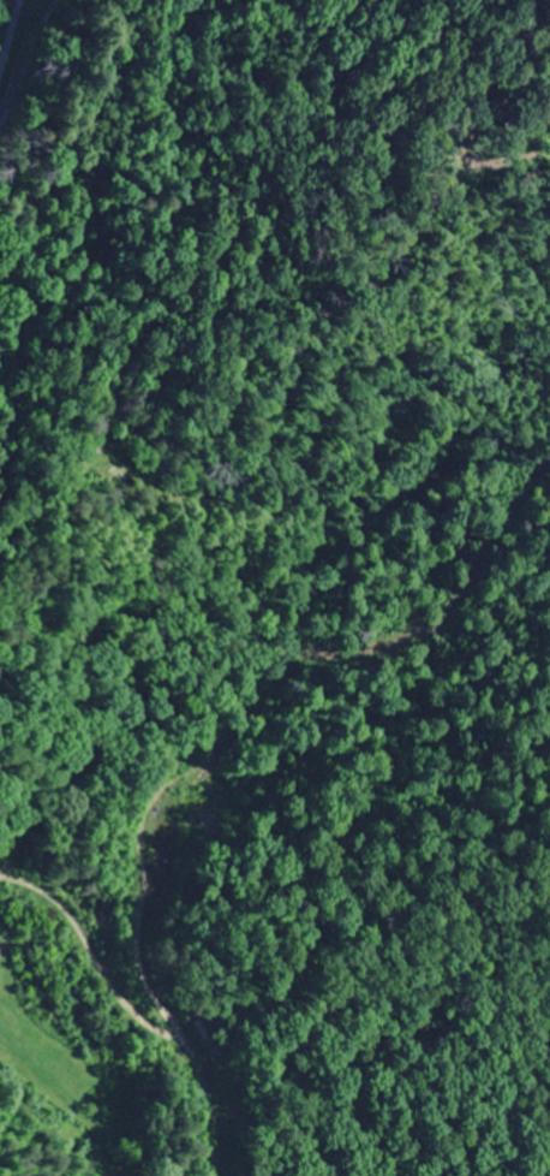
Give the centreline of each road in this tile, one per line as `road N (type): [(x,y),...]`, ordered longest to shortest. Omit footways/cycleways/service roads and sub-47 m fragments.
road 1 (track): [(0,137),(65,0)]

